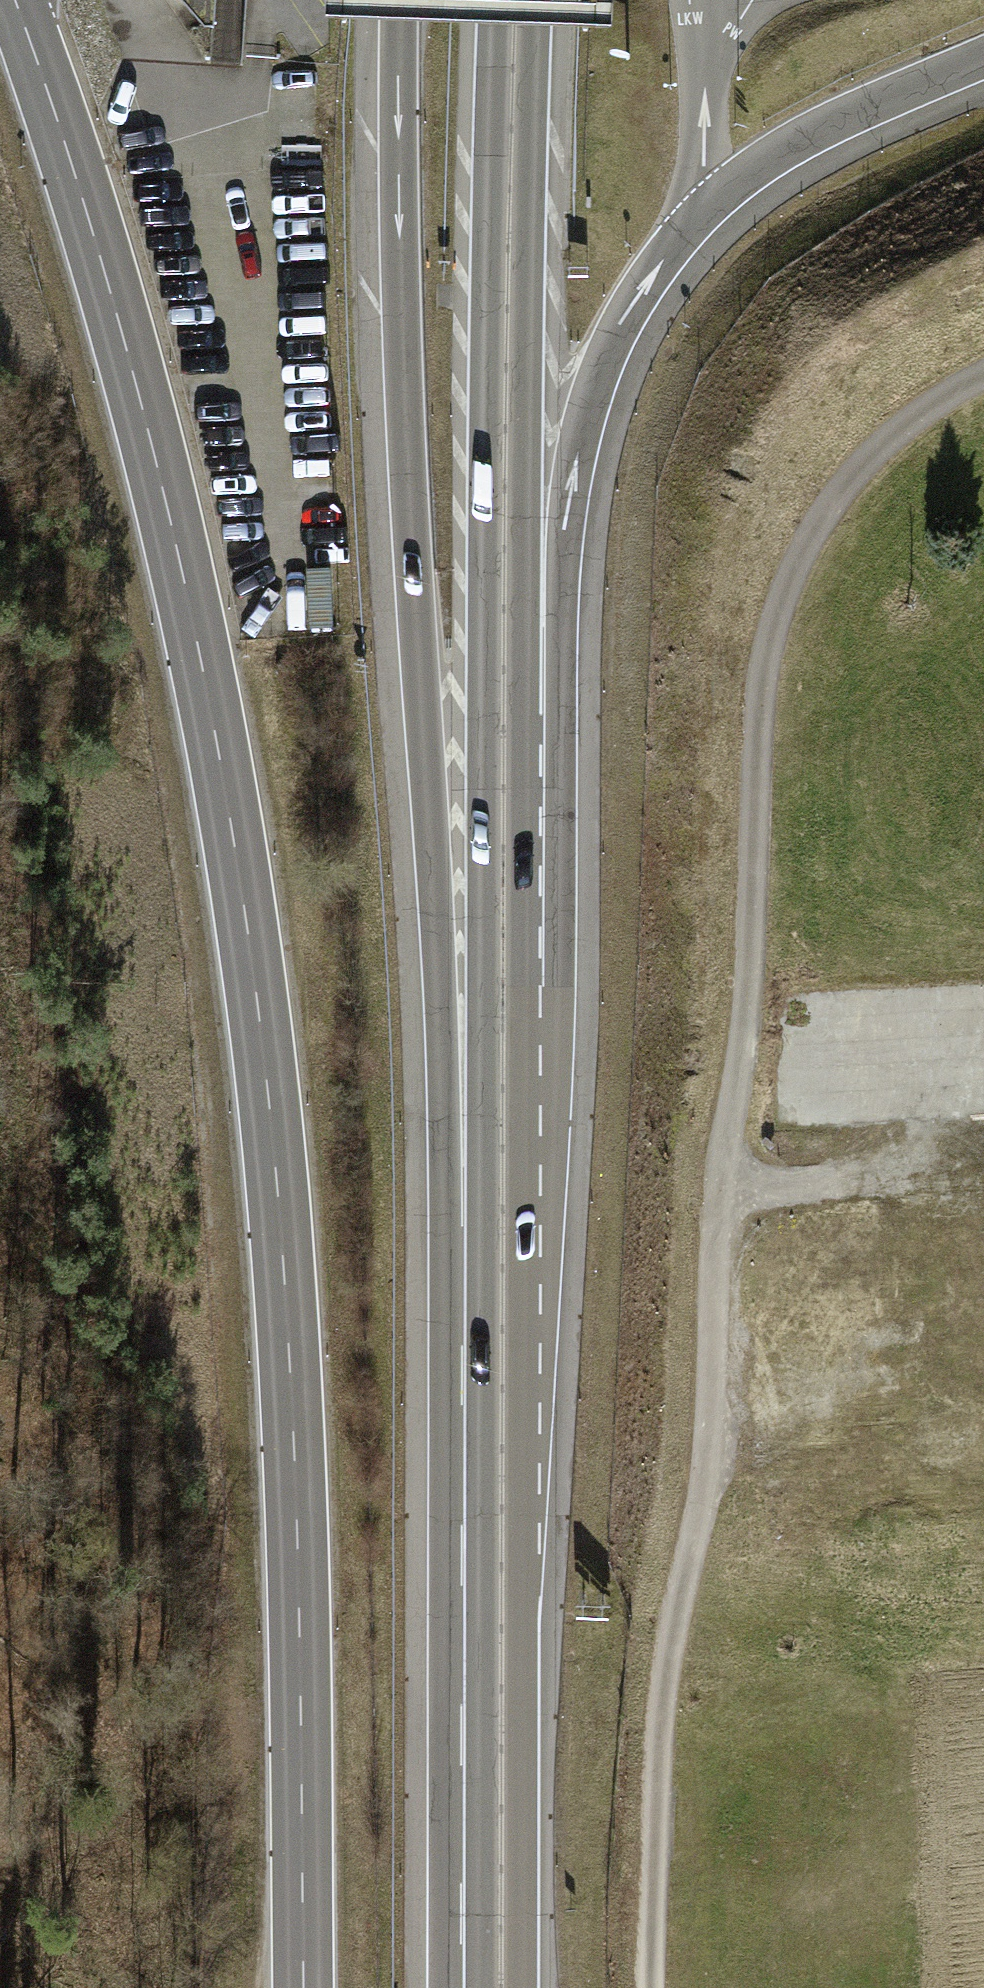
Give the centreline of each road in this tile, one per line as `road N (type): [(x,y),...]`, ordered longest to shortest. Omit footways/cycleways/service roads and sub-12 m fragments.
road 1 (primary): [(302,1987),(297,1553),(281,1236),(251,953),(199,663),(138,403),(59,122),(12,0)]
road 2 (track): [(653,1987),(653,1719),(715,1465),(717,1191),(741,998),(749,730),(775,606),(829,497),(934,409),(983,384)]
road 3 (trunk): [(521,1987),(524,714)]
road 4 (trunk): [(400,0),(405,398),(440,977),(484,1225)]
road 5 (trunk): [(498,0),(484,1225)]
road 6 (trunk): [(524,714),(564,571),(580,438),(596,385),(666,256),(735,181),(782,149),(983,55)]
road 7 (trunk): [(484,1225),(483,1987)]
road 8 (trunk): [(524,714),(536,0)]
road 9 (track): [(0,1440),(120,1508)]

